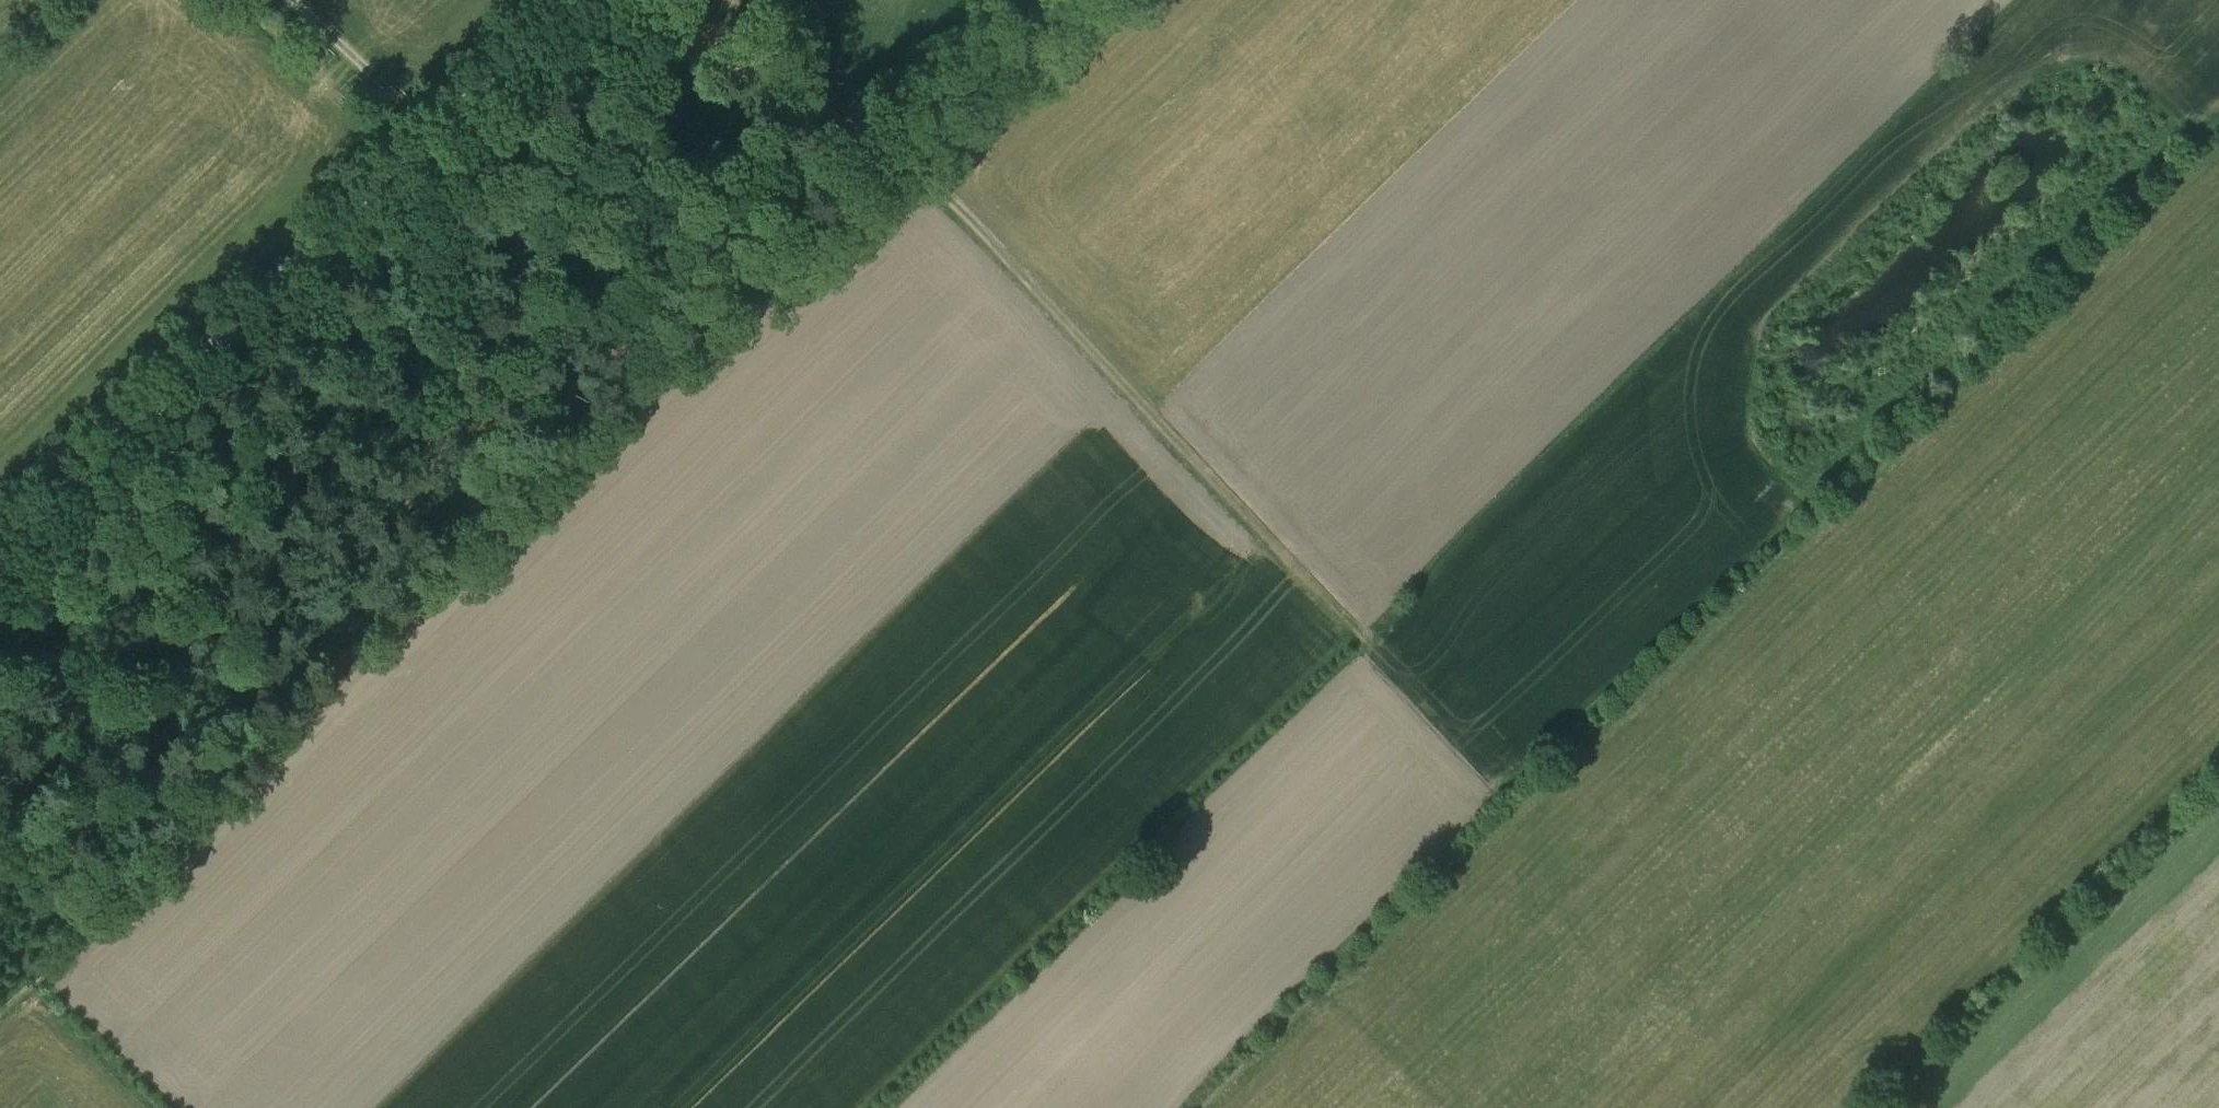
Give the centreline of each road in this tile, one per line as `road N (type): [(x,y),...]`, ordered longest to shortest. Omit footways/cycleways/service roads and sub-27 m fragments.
road 1 (unclassified): [(0,555),(576,0)]
road 2 (track): [(1069,0),(890,161),(700,0)]
road 3 (track): [(288,0),(434,132)]

